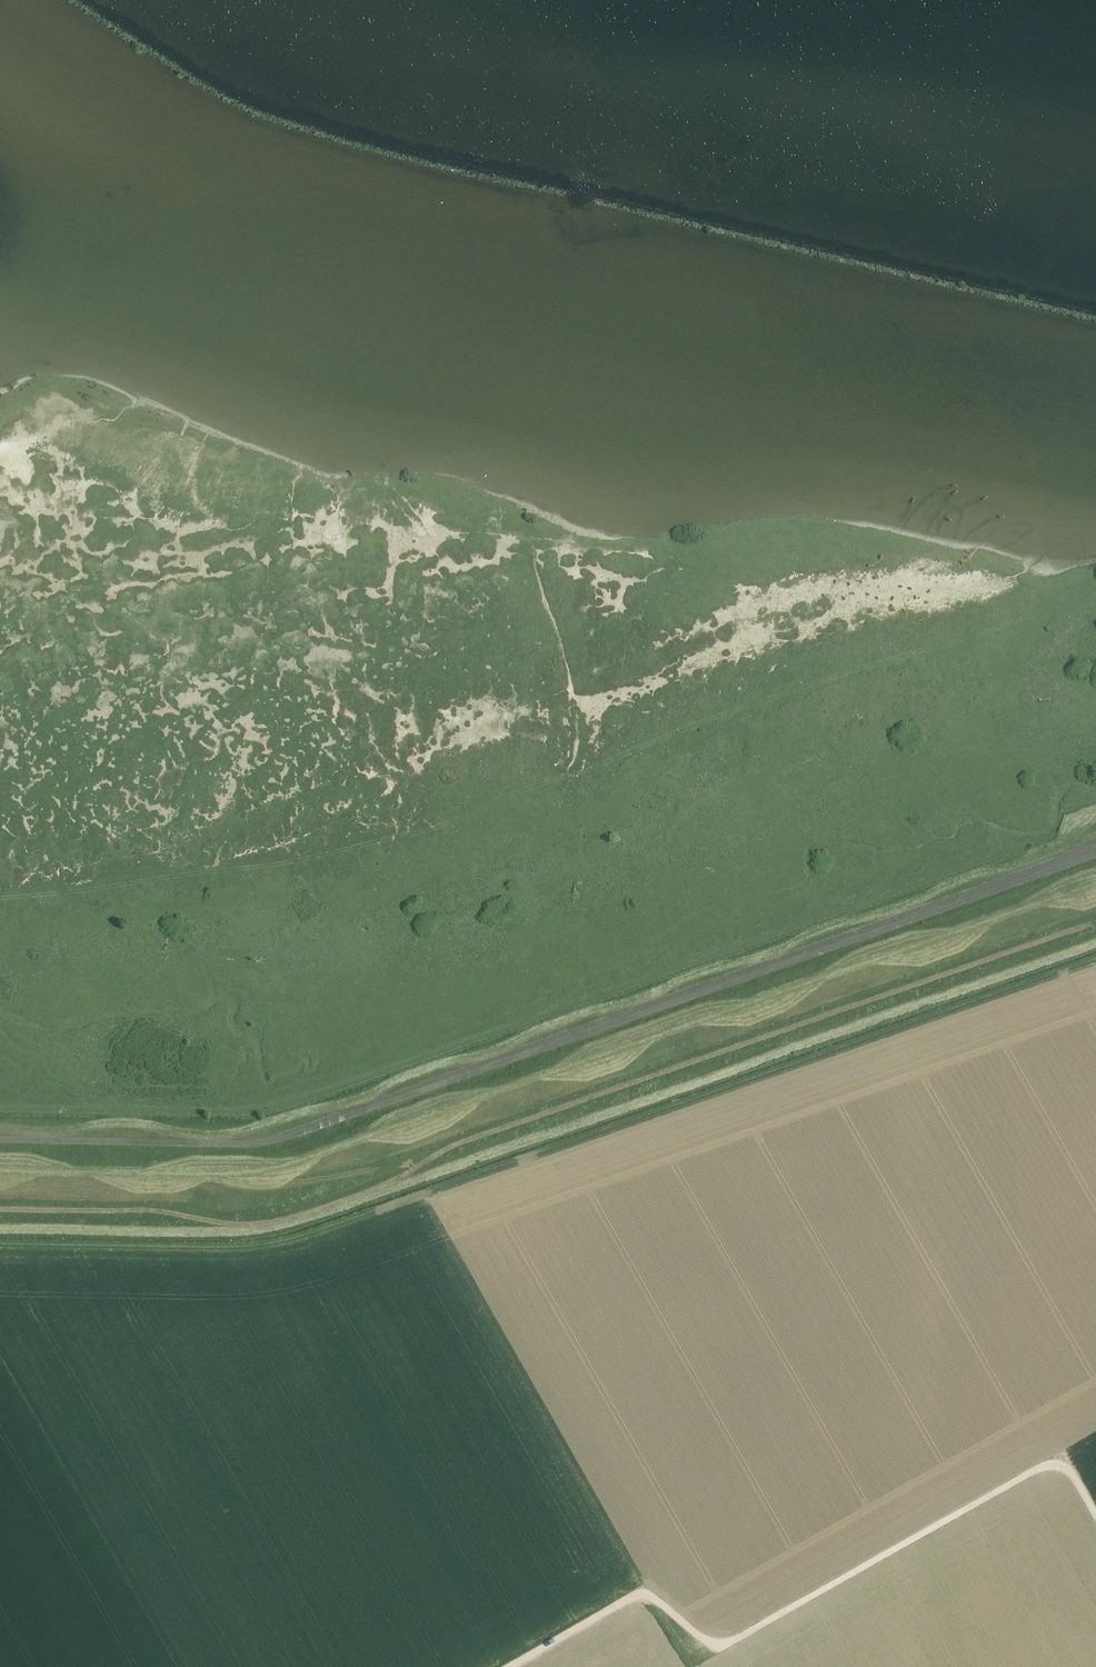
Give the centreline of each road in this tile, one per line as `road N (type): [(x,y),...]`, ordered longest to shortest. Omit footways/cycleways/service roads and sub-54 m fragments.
road 1 (track): [(509,1666),(643,1591),(696,1634),(727,1644),(1040,1468),(1062,1465),(1095,1523)]

